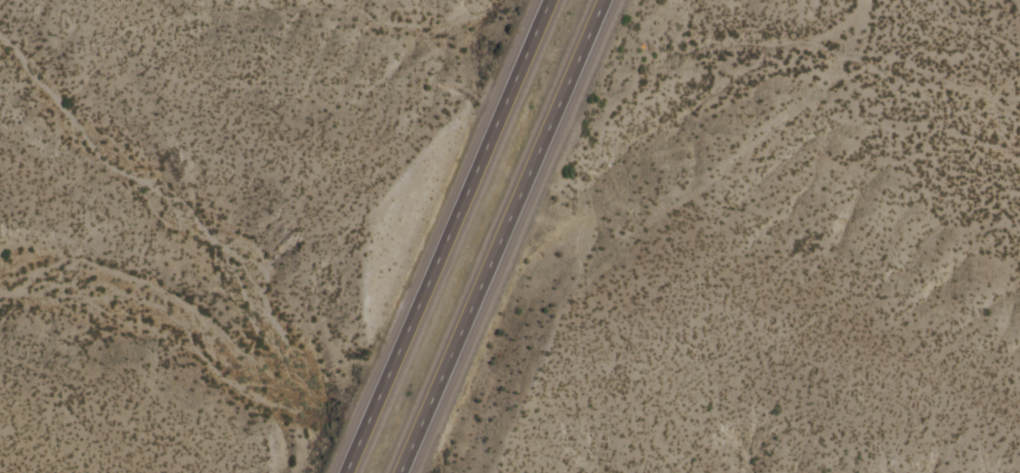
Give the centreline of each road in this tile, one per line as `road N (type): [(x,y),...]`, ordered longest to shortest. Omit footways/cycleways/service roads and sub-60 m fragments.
road 1 (motorway): [(550,0),(346,472)]
road 2 (motorway): [(400,472),(604,0)]

